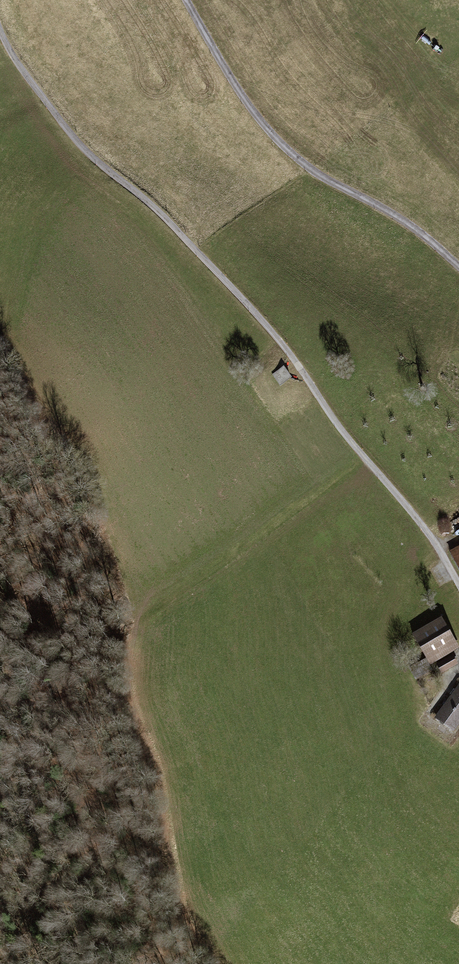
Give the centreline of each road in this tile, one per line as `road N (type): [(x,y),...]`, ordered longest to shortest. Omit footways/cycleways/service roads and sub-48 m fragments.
road 1 (unclassified): [(458,582),(255,308),(168,216),(72,130),(0,28)]
road 2 (unclassified): [(458,268),(285,148),(249,106),(187,0)]

